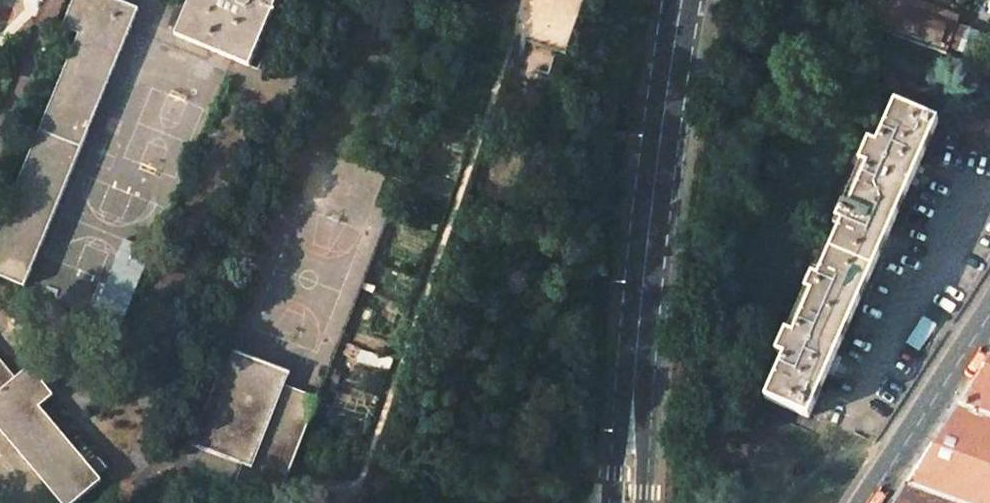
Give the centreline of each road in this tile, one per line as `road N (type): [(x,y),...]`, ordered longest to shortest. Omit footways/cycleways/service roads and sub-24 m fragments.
road 1 (trunk): [(112,502),(716,0)]
road 2 (trunk): [(616,0),(18,502)]
road 3 (tertiary): [(644,308),(688,0)]
road 4 (residential): [(867,502),(989,314)]
road 5 (tertiary): [(644,308),(613,502)]
road 6 (tertiary): [(645,502),(644,308)]

